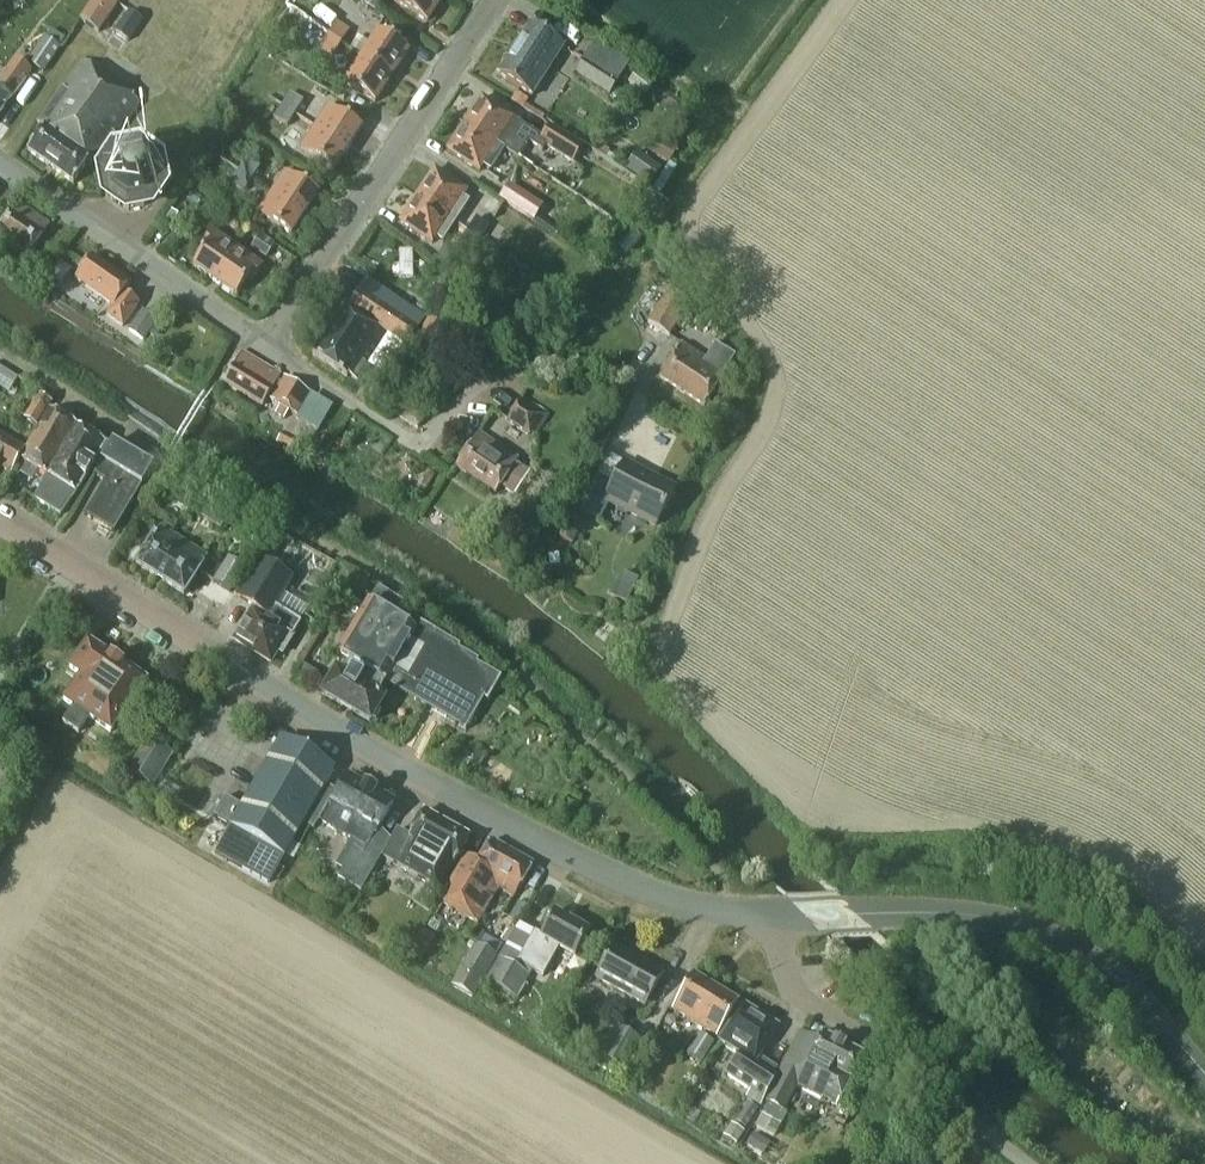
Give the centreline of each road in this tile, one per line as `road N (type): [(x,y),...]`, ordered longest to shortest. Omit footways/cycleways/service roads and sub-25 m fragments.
road 1 (unclassified): [(778,916),(699,909),(605,875),(340,731),(0,521)]
road 2 (residential): [(642,380),(590,367),(499,372),(475,384),(419,448),(269,346)]
road 3 (residential): [(269,346),(497,0)]
road 4 (unclassified): [(1204,1074),(1103,965),(1055,935),(969,914),(865,914)]
road 5 (unclassified): [(778,916),(782,958),(801,993),(898,1059),(1027,1163)]
road 6 (residential): [(269,346),(0,166)]

